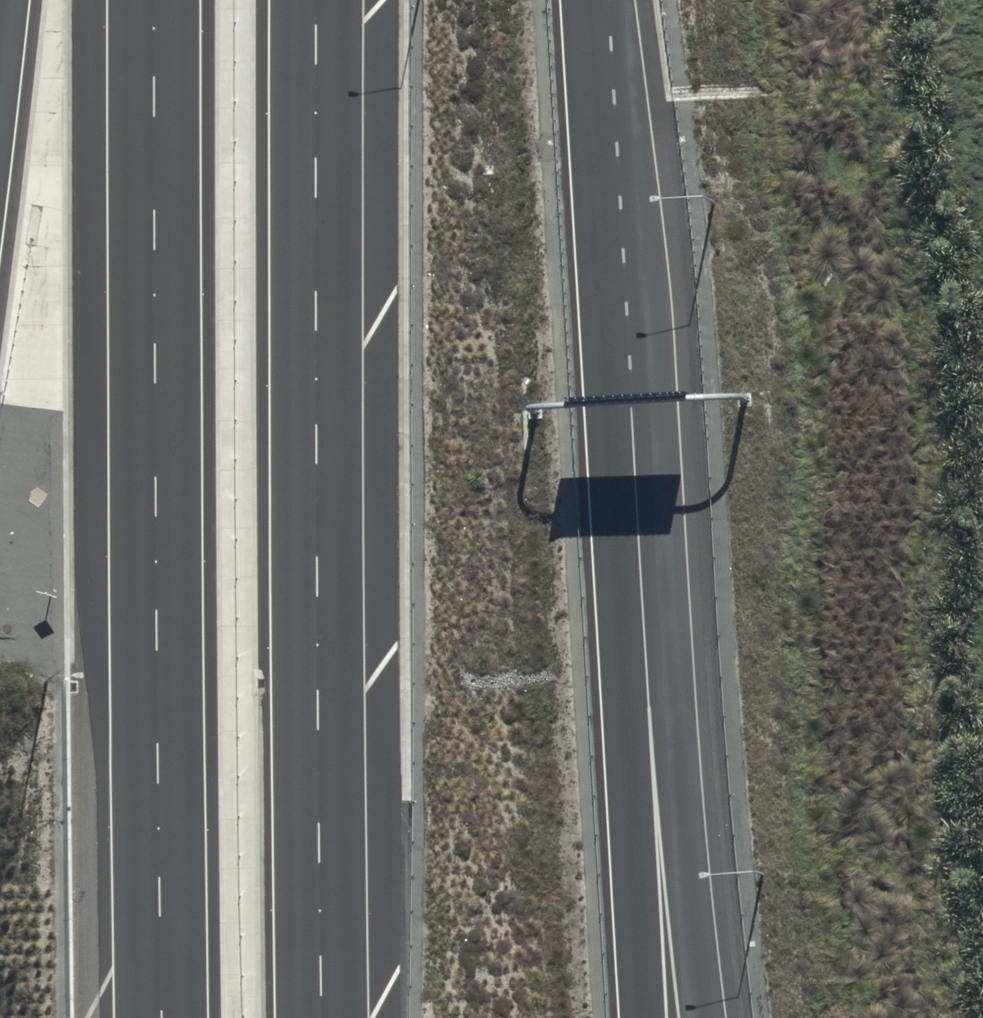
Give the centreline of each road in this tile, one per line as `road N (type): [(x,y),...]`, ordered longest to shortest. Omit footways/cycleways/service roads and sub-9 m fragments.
road 1 (motorway): [(160,1017),(153,0)]
road 2 (motorway): [(315,0),(321,1017)]
road 3 (motorway): [(615,274),(709,1017)]
road 4 (motorway): [(615,274),(643,1017)]
road 5 (motorway): [(589,0),(615,274)]

